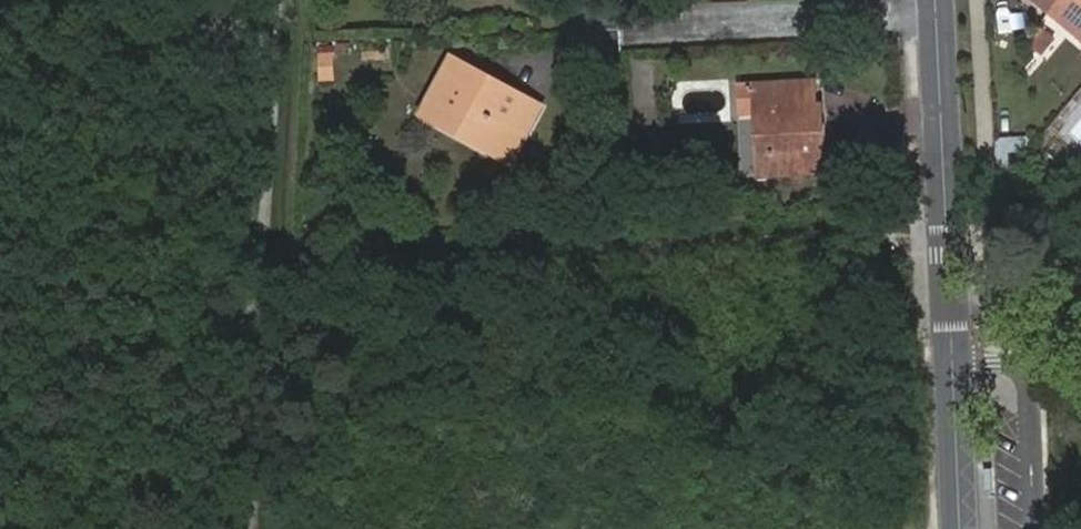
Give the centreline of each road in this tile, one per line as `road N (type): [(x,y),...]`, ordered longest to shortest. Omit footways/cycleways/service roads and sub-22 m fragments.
road 1 (tertiary): [(936,0),(959,528)]

